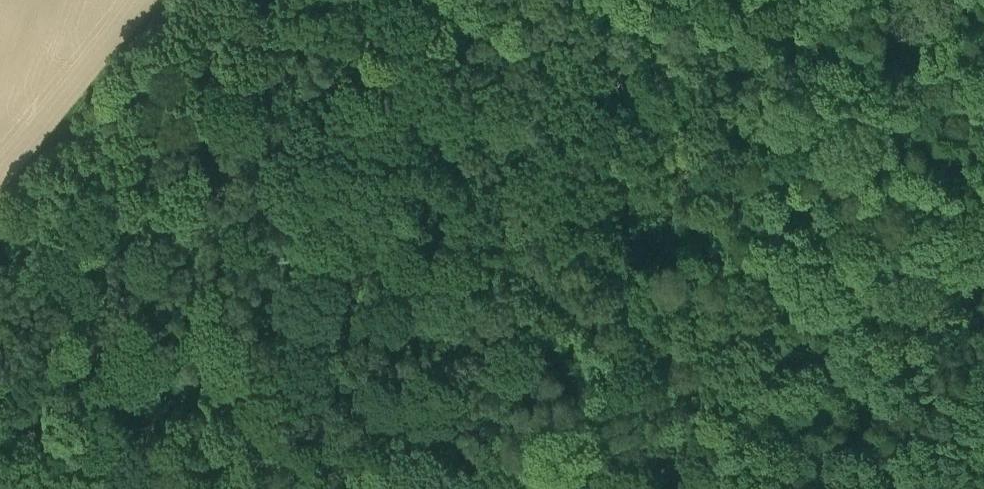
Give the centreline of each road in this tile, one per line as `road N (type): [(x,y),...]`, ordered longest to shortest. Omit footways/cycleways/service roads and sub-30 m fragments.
road 1 (track): [(649,488),(983,182)]

